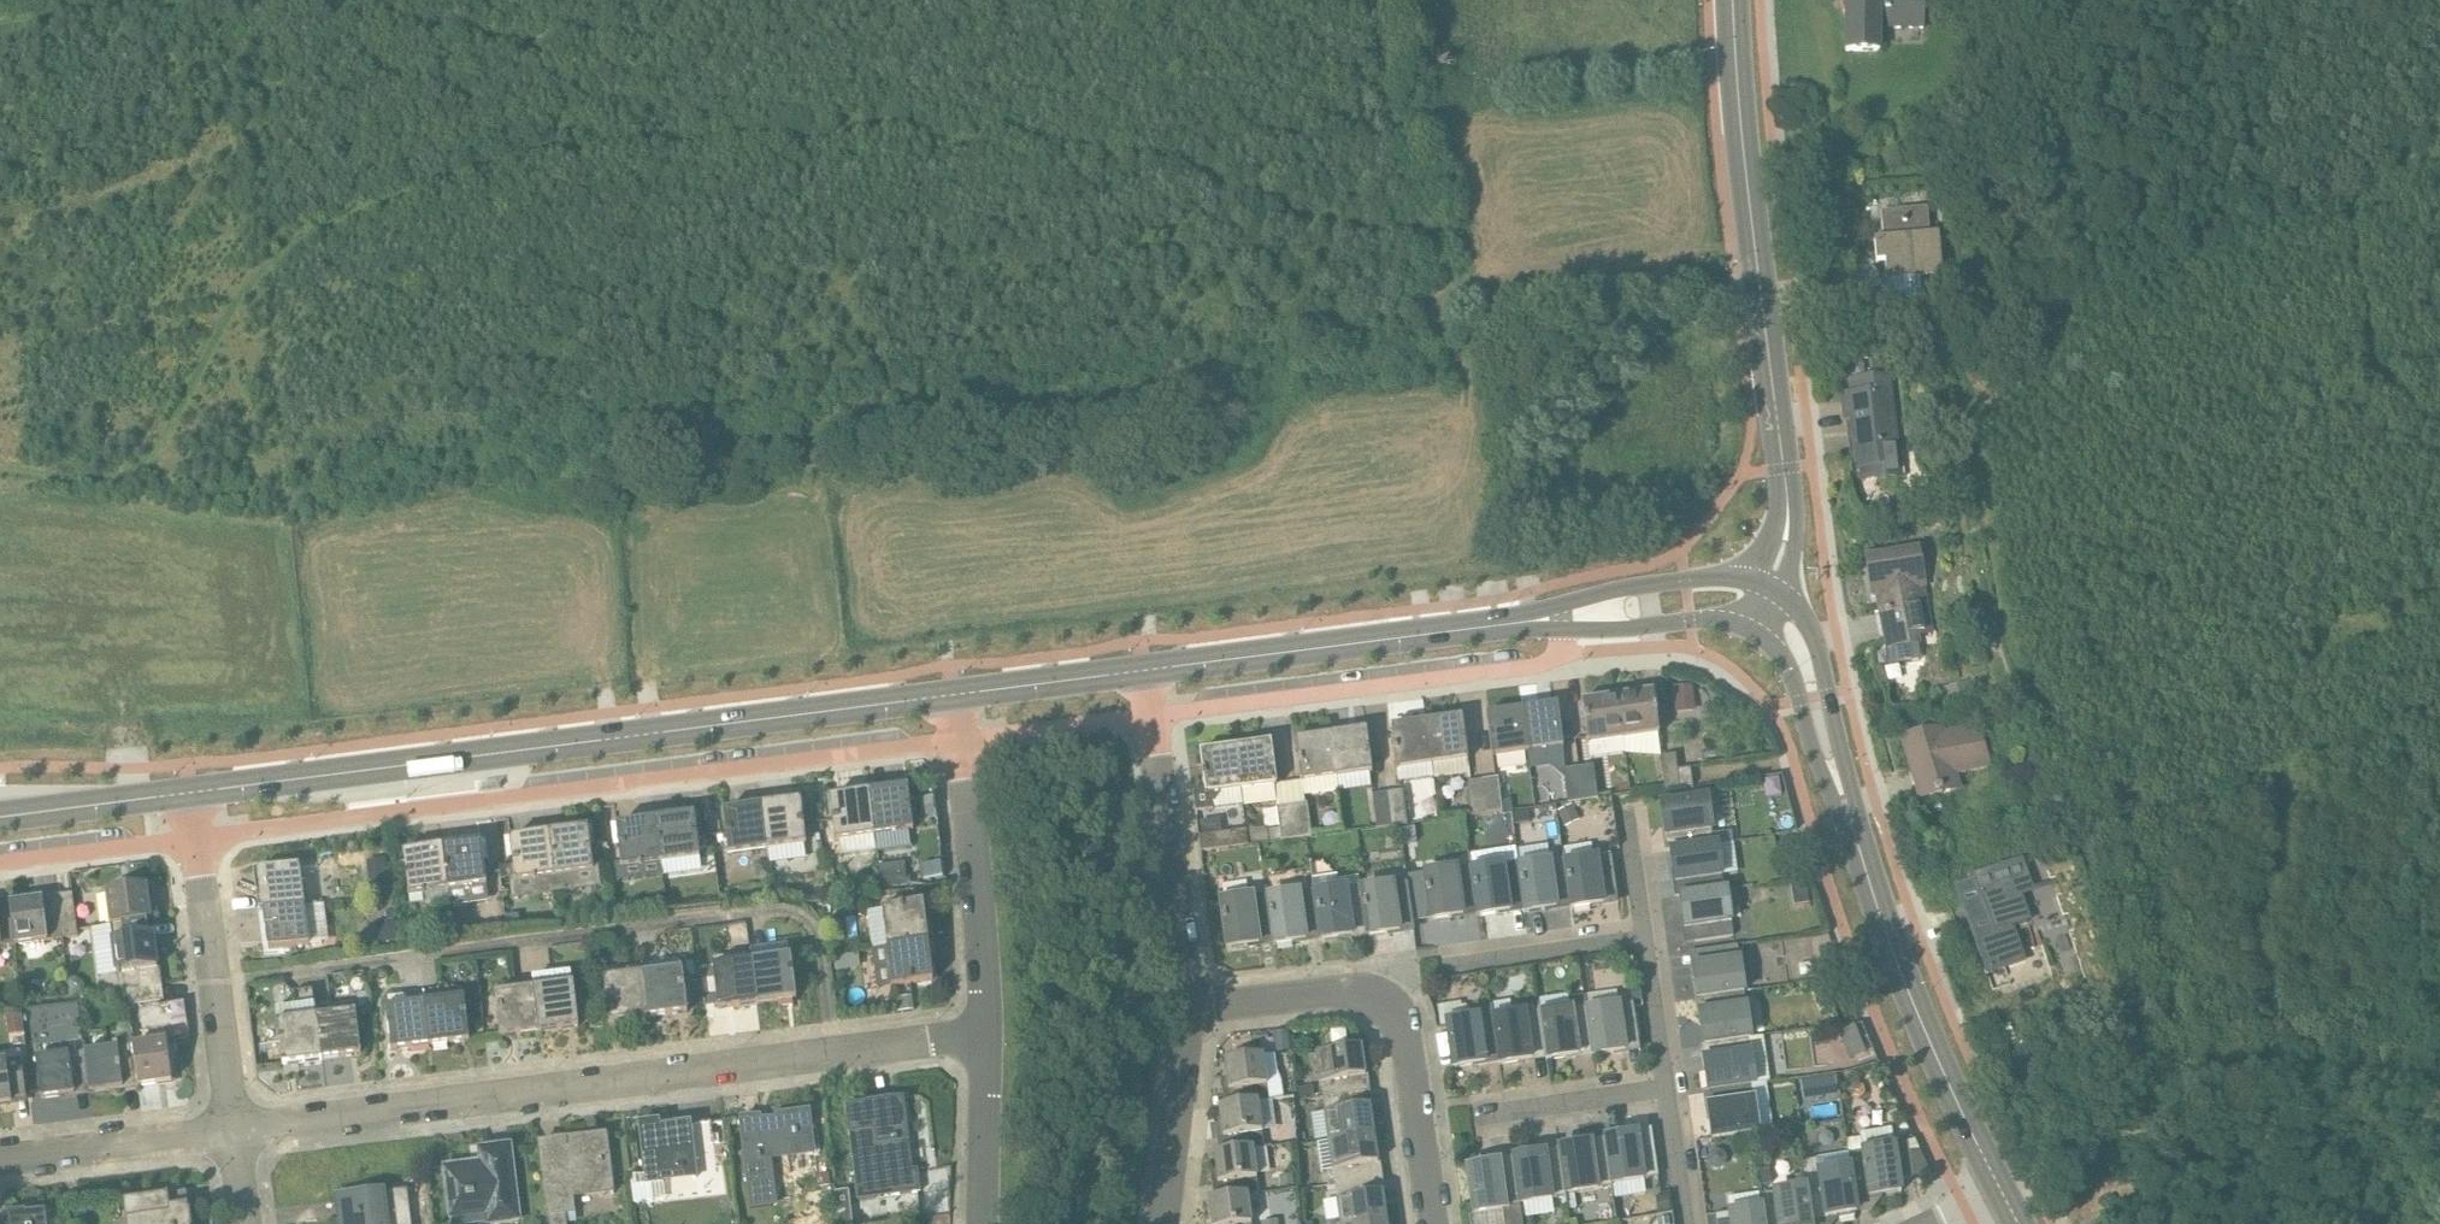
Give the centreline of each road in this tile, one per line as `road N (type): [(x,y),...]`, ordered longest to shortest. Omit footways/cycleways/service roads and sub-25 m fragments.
road 1 (tertiary): [(188,791),(954,694)]
road 2 (residential): [(195,838),(961,742)]
road 3 (residential): [(232,1127),(987,1033)]
road 4 (tertiary): [(1769,584),(1788,509),(1733,0)]
road 5 (residential): [(1152,716),(1527,668),(1557,657),(1565,617)]
road 6 (residential): [(1433,1223),(1407,1042),(1388,1003),(1351,991),(1185,1005)]
road 7 (tertiary): [(1146,669),(1565,617)]
road 8 (tertiary): [(2000,1190),(1921,1023),(1843,800)]
road 9 (residential): [(987,1033),(961,742)]
road 10 (residential): [(232,1127),(195,838)]
road 11 (residential): [(1185,1005),(1152,716)]
road 12 (tertiary): [(1843,800),(1843,755),(1815,635),(1788,594),(1769,584)]
road 13 (residential): [(0,1158),(232,1127)]
road 14 (residential): [(1163,1223),(1185,1005)]
road 15 (tertiary): [(1769,584),(1721,577),(1645,584),(1565,617)]
road 16 (tertiary): [(1751,626),(1790,667),(1819,763),(1843,800)]
road 17 (residential): [(0,863),(195,838)]
road 18 (residential): [(1472,1118),(1665,1088)]
road 19 (residential): [(1452,966),(1645,940)]
road 20 (tertiary): [(954,694),(1146,669)]
road 21 (residential): [(961,742),(1152,716)]
road 22 (residential): [(983,1223),(987,1033)]
road 23 (tertiary): [(0,815),(188,791)]
road 24 (tertiary): [(1565,617),(1626,627),(1709,619),(1751,626)]
road 25 (residential): [(1665,1088),(1645,940)]
road 26 (residential): [(1645,940),(1625,804)]
road 27 (residential): [(1685,1223),(1665,1088)]

